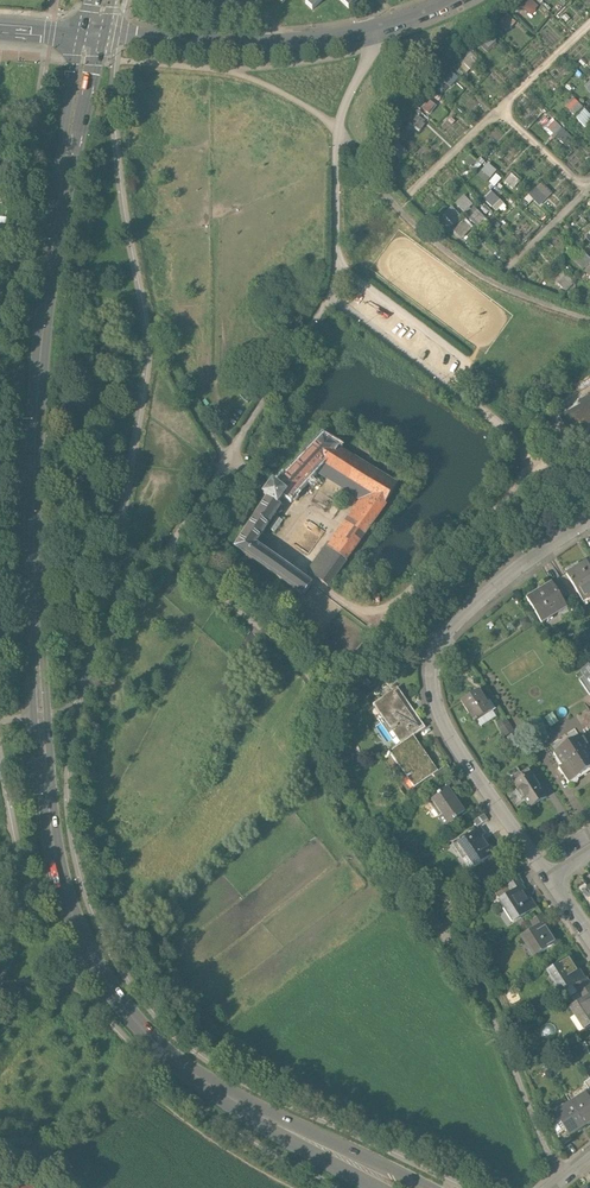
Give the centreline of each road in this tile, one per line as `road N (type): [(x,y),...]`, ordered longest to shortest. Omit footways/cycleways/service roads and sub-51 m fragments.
road 1 (primary): [(94,35),(47,300),(33,498),(52,826),(66,900),(114,992),(181,1064),(278,1126)]
road 2 (residential): [(589,524),(460,617),(440,645),(433,677),(453,741),(549,879)]
road 3 (residential): [(94,35),(284,43),(374,29),(451,0)]
road 4 (primary): [(430,1187),(278,1126)]
road 5 (track): [(147,328),(233,457)]

